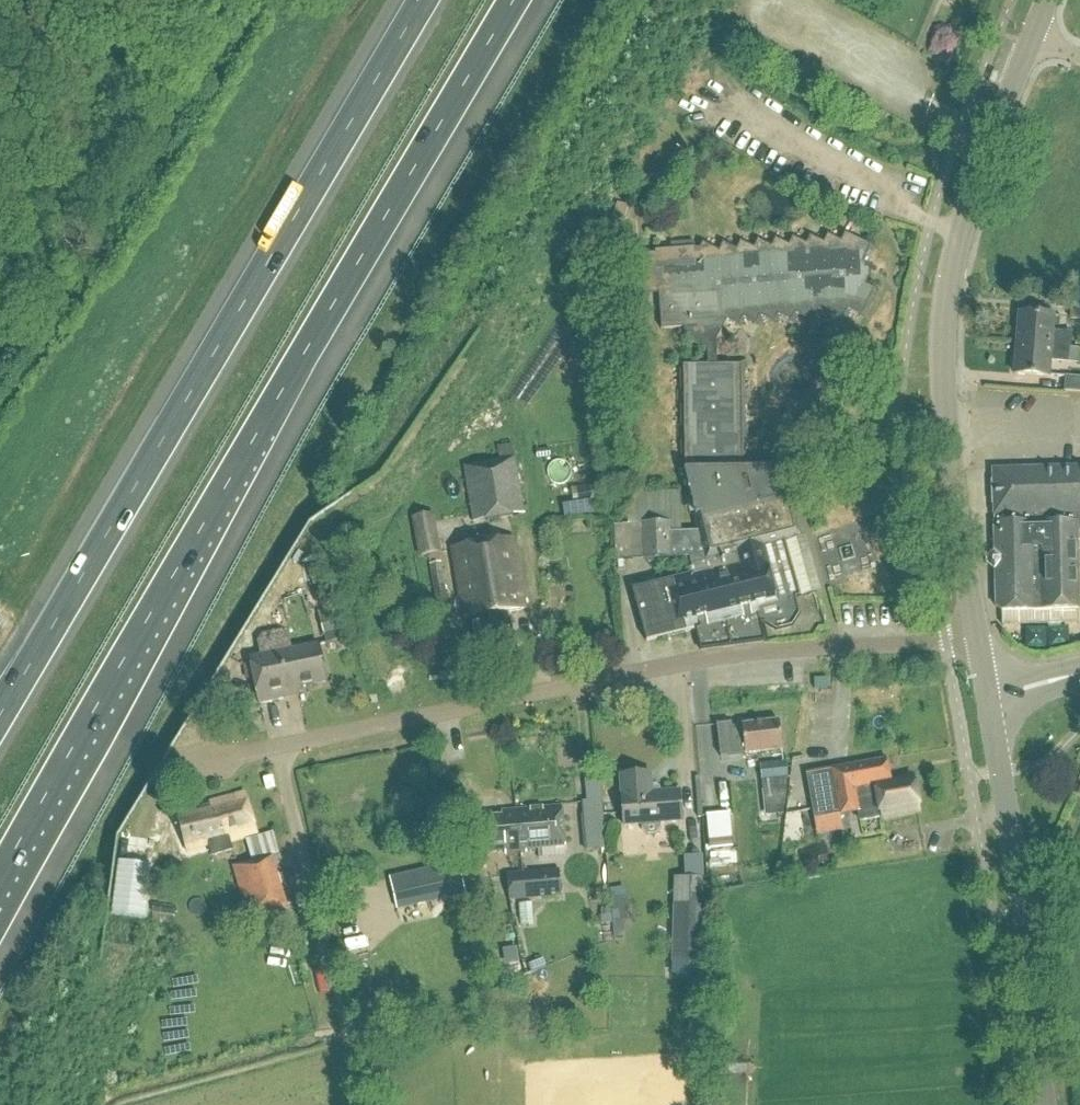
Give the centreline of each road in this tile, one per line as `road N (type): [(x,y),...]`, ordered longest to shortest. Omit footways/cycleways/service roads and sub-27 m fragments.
road 1 (motorway): [(0,878),(515,0)]
road 2 (motorway): [(424,0),(0,718)]
road 3 (residential): [(277,747),(718,658),(978,638)]
road 4 (secondary): [(978,638),(948,434),(945,310),(974,192),(1031,35)]
road 5 (secondary): [(1045,1104),(989,702)]
road 6 (residential): [(277,747),(352,1039)]

